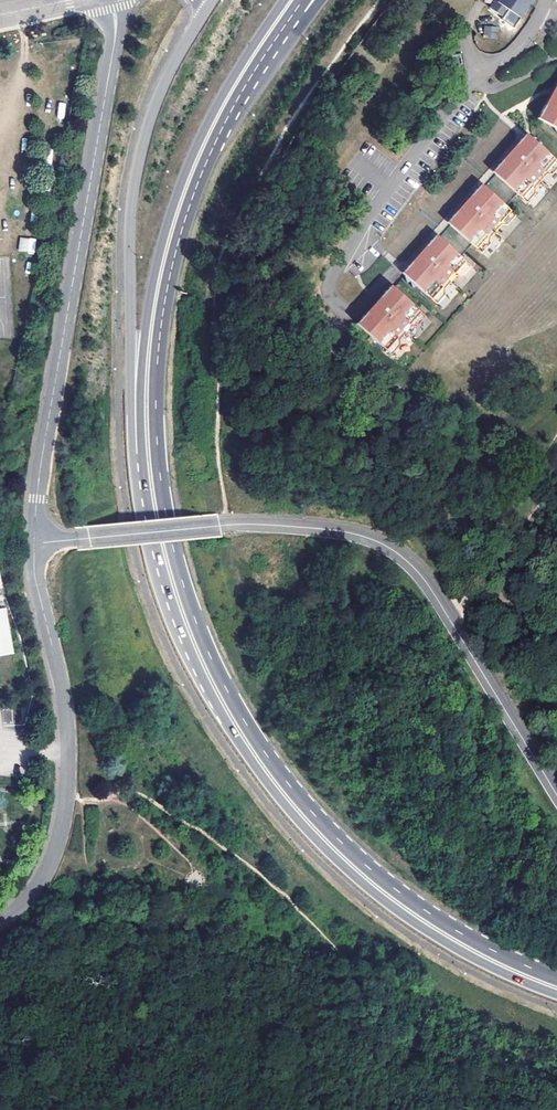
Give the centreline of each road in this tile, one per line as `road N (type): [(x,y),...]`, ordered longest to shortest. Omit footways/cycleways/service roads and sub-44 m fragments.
road 1 (primary): [(556,977),(434,917),(348,849),(260,745),(195,619),(165,508),(156,380),(179,239),(241,91)]
road 2 (primary): [(139,455),(160,571),(193,656),(232,730),(292,812),(396,910),(473,958),(556,994)]
road 3 (unclassified): [(33,543),(242,524),(333,530),(382,543),(426,583),(556,796)]
road 4 (unclassified): [(112,0),(114,42),(33,543)]
road 5 (primary): [(284,0),(206,126),(171,212),(146,332),(139,455)]
road 6 (primary): [(201,17),(151,113),(131,202),(131,421),(139,455)]
road 7 (unclassified): [(33,543),(63,704),(66,798),(42,879),(0,921)]
road 8 (residential): [(545,0),(520,45),(464,89),(339,256),(332,291),(343,310)]
road 9 (primary): [(241,91),(322,0)]

